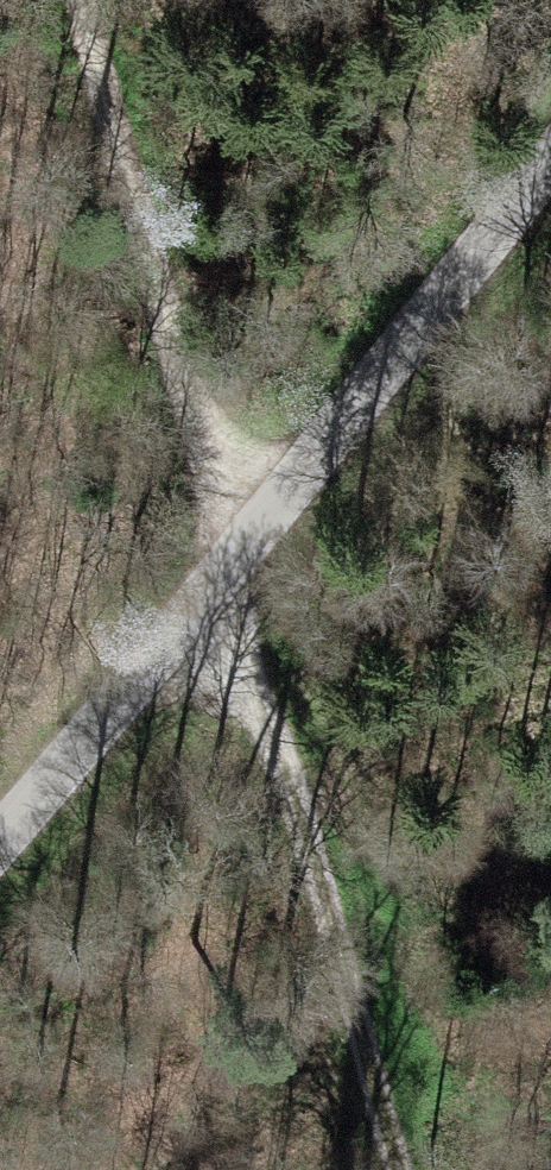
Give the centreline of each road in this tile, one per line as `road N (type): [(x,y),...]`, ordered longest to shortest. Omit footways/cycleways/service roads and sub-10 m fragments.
road 1 (track): [(75,0),(247,535),(353,1023),(399,1169)]
road 2 (residential): [(550,154),(0,837)]

